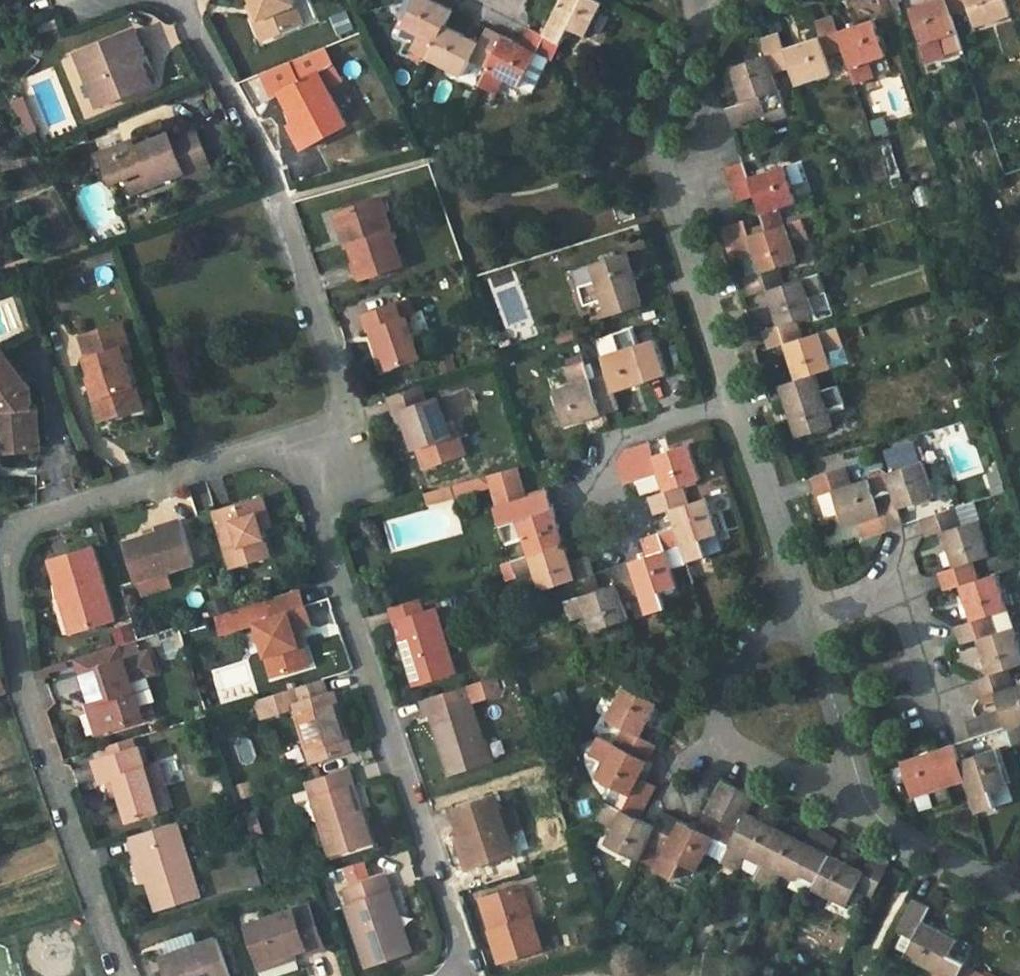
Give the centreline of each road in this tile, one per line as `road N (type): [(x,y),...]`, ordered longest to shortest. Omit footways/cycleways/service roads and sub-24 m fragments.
road 1 (residential): [(303,452),(246,452),(22,525),(6,569),(23,688),(117,975)]
road 2 (residential): [(444,975),(452,939),(342,614),(303,452)]
road 3 (residential): [(170,0),(272,186),(317,321),(335,404),(303,452)]
road 4 (residential): [(724,398),(647,144),(708,0)]
road 5 (residential): [(795,616),(747,637),(709,716),(730,751),(810,788),(849,791)]
road 6 (residential): [(938,715),(892,592),(795,616)]
road 7 (residential): [(795,616),(724,398)]
road 8 (residential): [(595,527),(598,462),(618,433),(724,398)]
road 9 (residential): [(1019,899),(876,832),(849,791)]
road 10 (residential): [(849,791),(795,616)]

